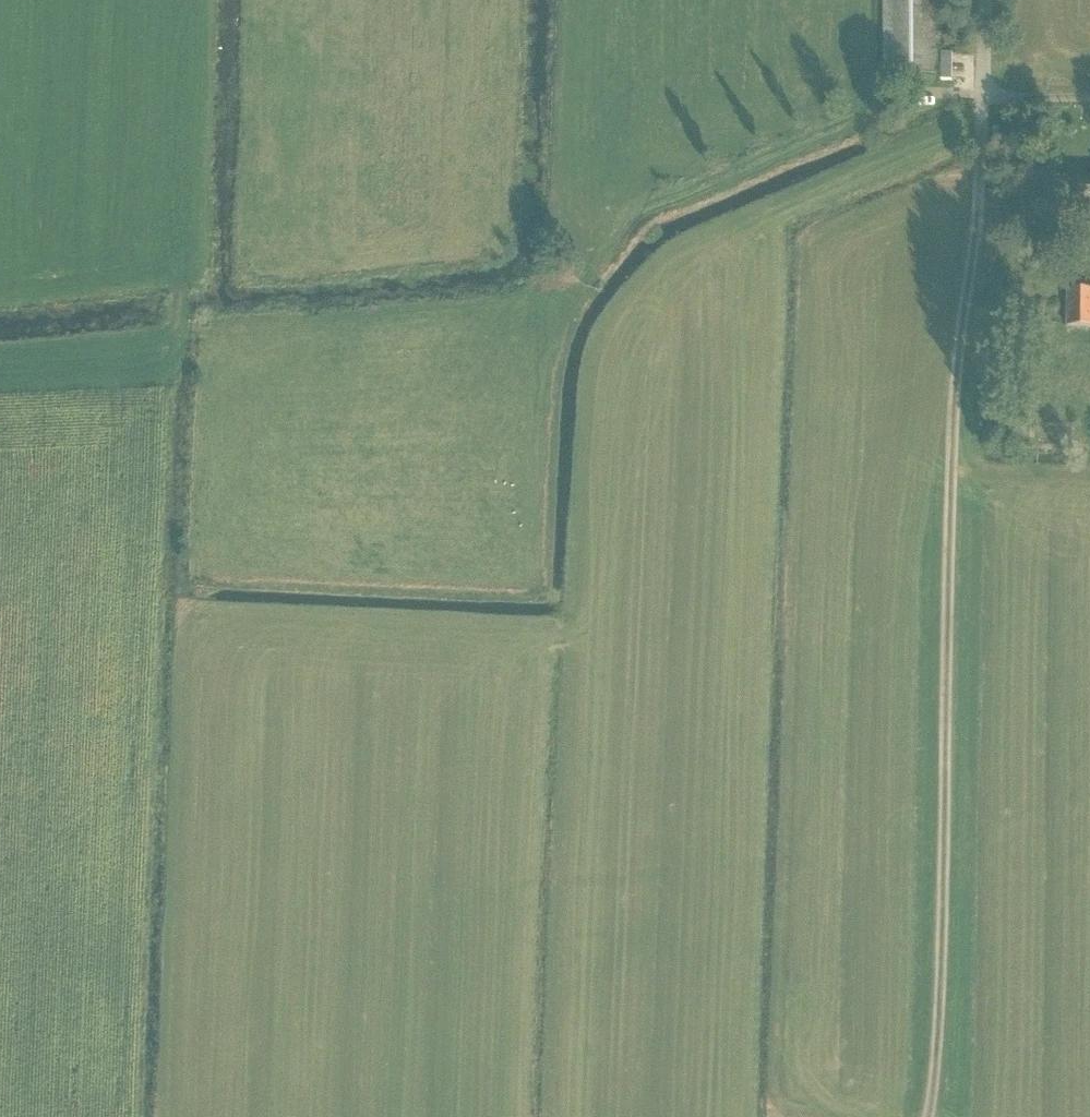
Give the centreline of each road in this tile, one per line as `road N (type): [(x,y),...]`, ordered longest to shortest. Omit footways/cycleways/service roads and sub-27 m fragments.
road 1 (track): [(925,1116),(952,343),(978,233),(981,96)]

